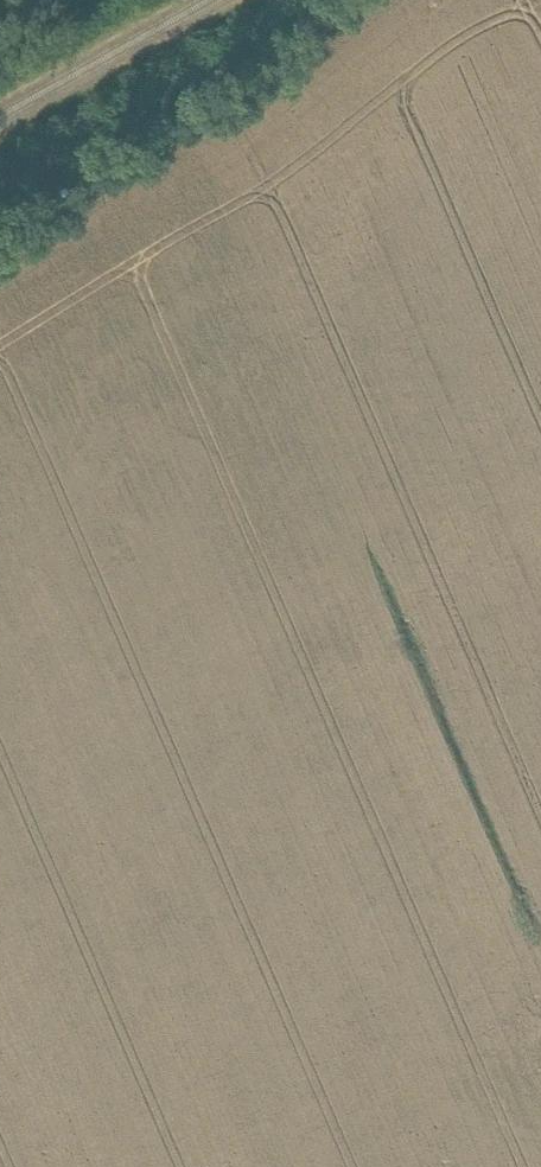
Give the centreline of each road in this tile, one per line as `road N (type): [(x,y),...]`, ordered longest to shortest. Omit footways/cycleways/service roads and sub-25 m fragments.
road 1 (track): [(362,0),(199,119)]

